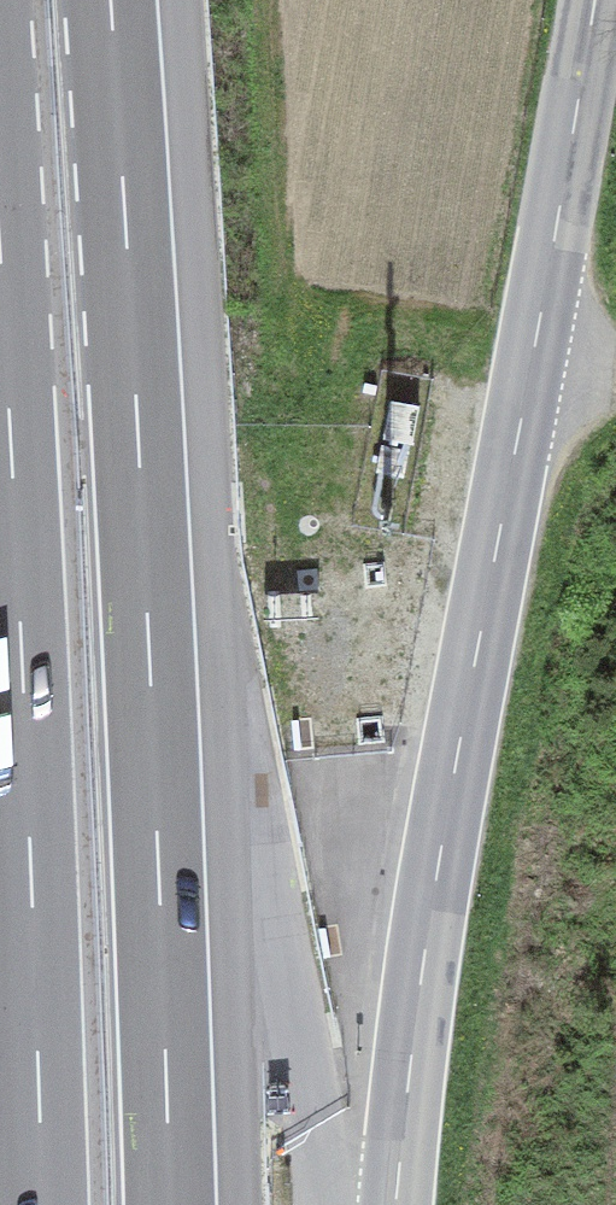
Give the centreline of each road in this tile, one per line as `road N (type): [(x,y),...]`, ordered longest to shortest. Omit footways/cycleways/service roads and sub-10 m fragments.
road 1 (motorway): [(170,1204),(142,506),(111,0)]
road 2 (secondary): [(396,1204),(439,860),(561,199)]
road 3 (motorway): [(0,255),(42,1204)]
road 4 (secondary): [(595,0),(561,199)]

